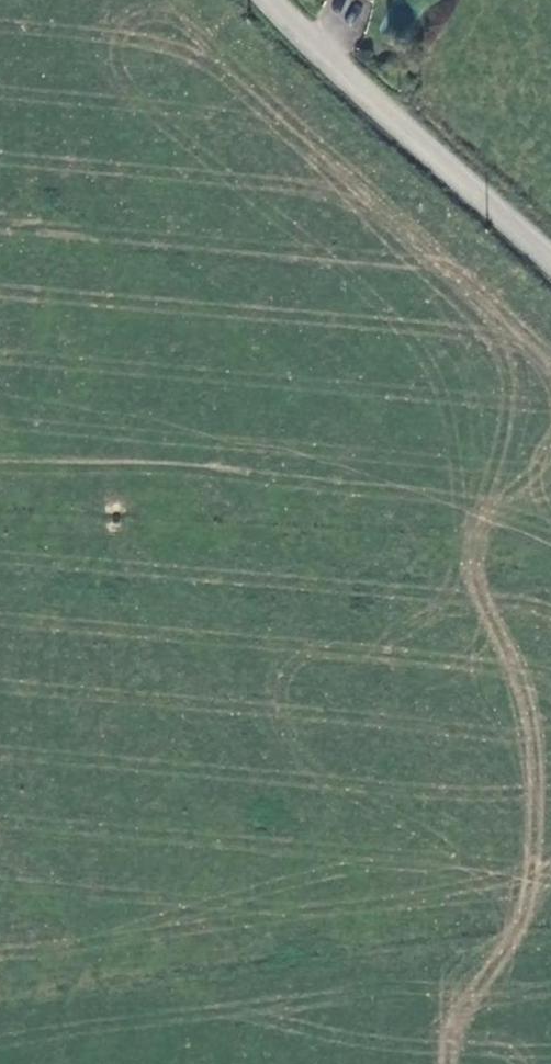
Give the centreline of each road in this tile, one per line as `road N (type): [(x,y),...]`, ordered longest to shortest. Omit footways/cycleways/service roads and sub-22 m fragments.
road 1 (unclassified): [(550,262),(309,47),(268,0)]

